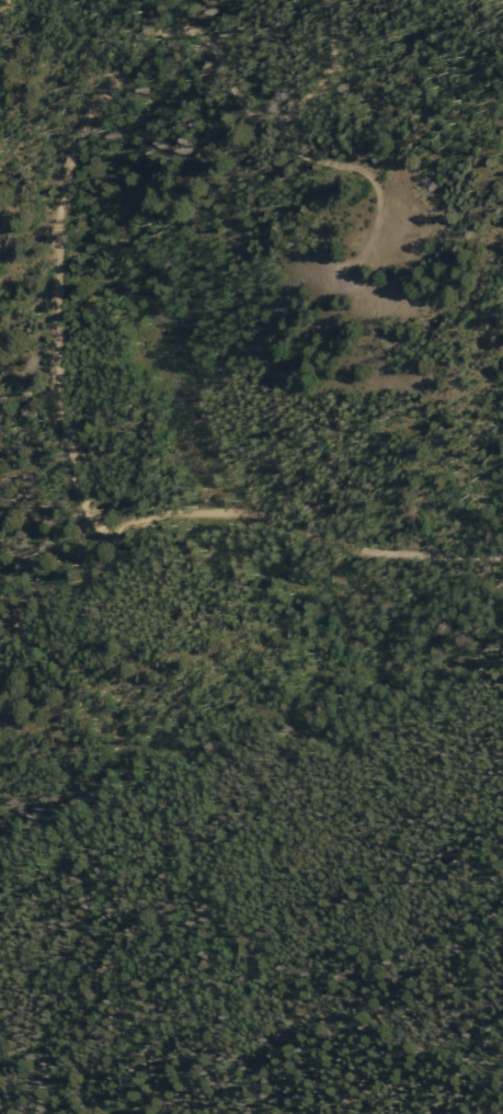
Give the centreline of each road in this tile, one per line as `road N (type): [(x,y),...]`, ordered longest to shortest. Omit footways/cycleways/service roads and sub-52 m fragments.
road 1 (track): [(334,0),(334,72),(320,105),(271,126),(198,41),(169,31),(145,41),(69,164),(59,245),(62,401),(90,523),(115,539),(199,525),(276,530),(388,564),(502,567)]
road 2 (track): [(502,651),(352,725),(0,1004)]
road 3 (track): [(351,278),(384,219),(377,178),(299,148),(290,123)]

